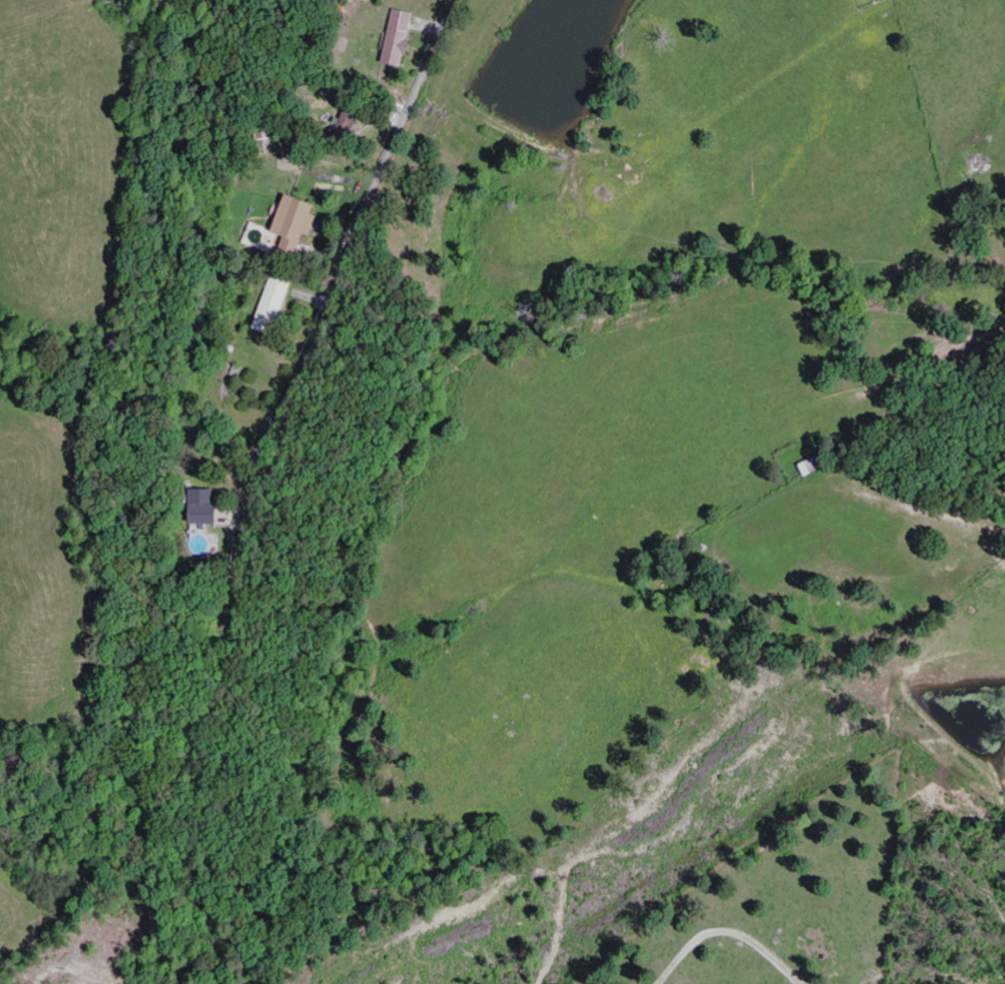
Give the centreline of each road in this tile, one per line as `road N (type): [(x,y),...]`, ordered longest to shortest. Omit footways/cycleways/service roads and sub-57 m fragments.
road 1 (residential): [(459,0),(309,358),(262,444),(241,535)]

